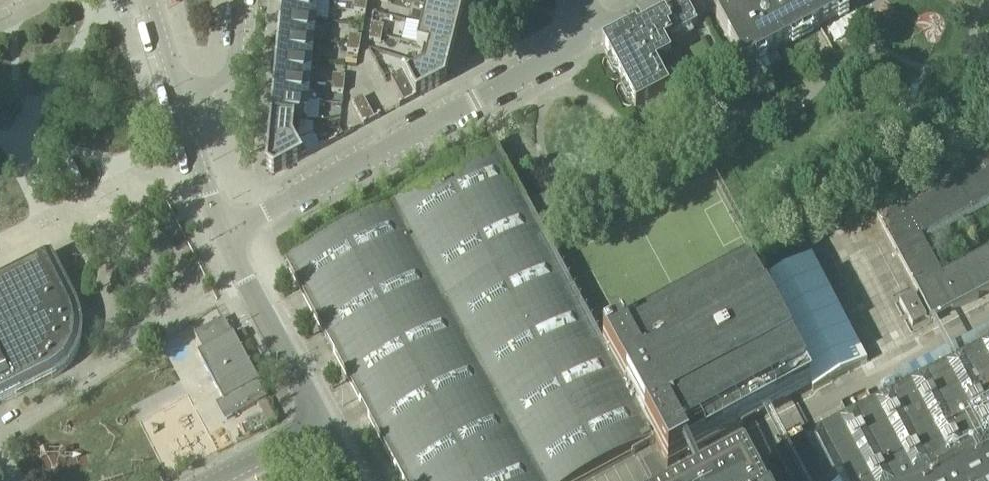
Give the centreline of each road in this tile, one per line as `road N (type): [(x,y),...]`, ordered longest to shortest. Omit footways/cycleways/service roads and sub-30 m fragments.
road 1 (residential): [(220,239),(500,89),(586,38),(591,23)]
road 2 (residential): [(320,427),(220,239)]
road 3 (residential): [(220,239),(180,95)]
road 4 (residential): [(239,0),(230,71),(219,83),(180,95)]

